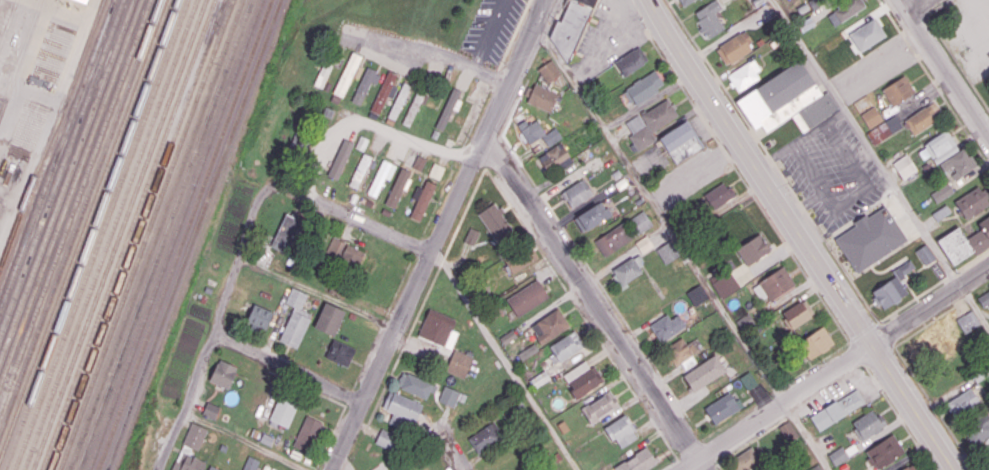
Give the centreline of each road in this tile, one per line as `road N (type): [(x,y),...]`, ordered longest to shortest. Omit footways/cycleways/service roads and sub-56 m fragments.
road 1 (secondary): [(649,0),(955,469)]
road 2 (residential): [(542,0),(330,469)]
road 3 (residential): [(484,143),(704,469)]
road 4 (residential): [(988,267),(687,469)]
road 5 (residential): [(430,248),(287,190),(259,194)]
road 6 (residential): [(899,0),(988,137)]
road 7 (residential): [(360,401),(214,334)]
road 8 (residential): [(362,34),(508,83)]
road 9 (residential): [(259,194),(214,334)]
road 10 (residential): [(214,334),(162,469)]

